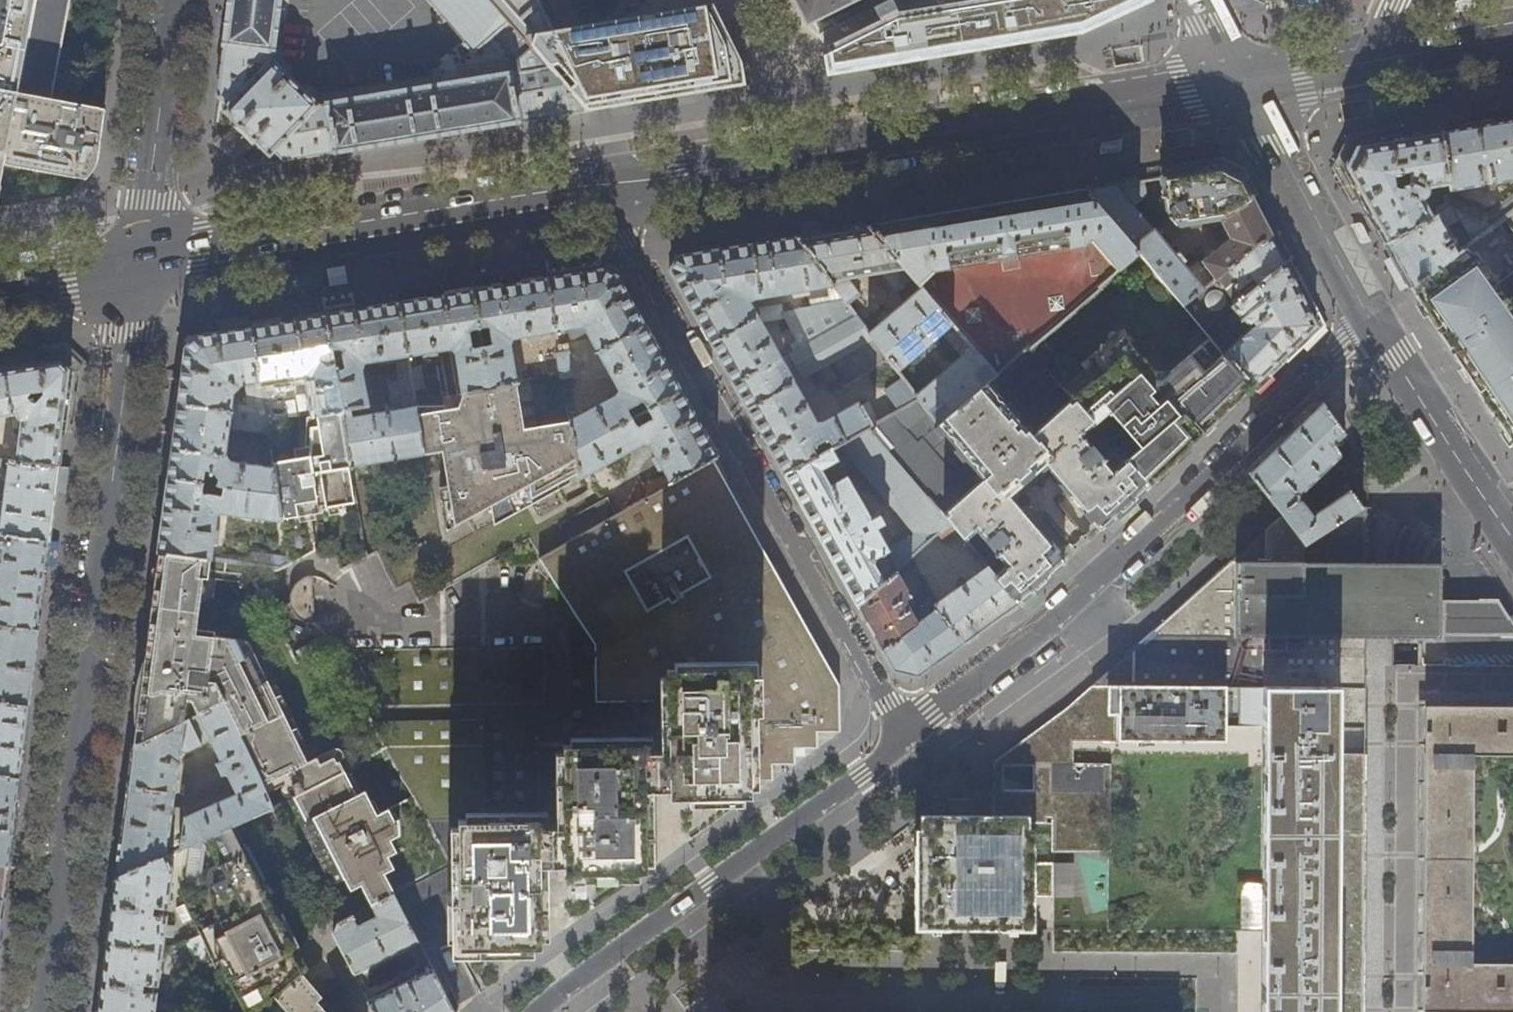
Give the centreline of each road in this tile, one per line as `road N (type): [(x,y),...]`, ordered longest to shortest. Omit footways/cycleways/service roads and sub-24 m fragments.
road 1 (residential): [(43,1011),(139,264)]
road 2 (secondary): [(596,188),(1241,83)]
road 3 (residential): [(901,740),(596,188)]
road 4 (residential): [(1375,326),(1048,627),(901,740)]
road 5 (secondary): [(139,264),(596,188)]
road 6 (residential): [(901,740),(536,1011)]
road 7 (residential): [(1241,83),(1375,326)]
road 8 (residential): [(139,264),(174,0)]
road 9 (residential): [(1375,326),(1494,510)]
road 10 (secondary): [(1512,37),(1370,61)]
road 11 (secondary): [(0,287),(139,264)]
road 12 (secondary): [(1370,61),(1241,83)]

